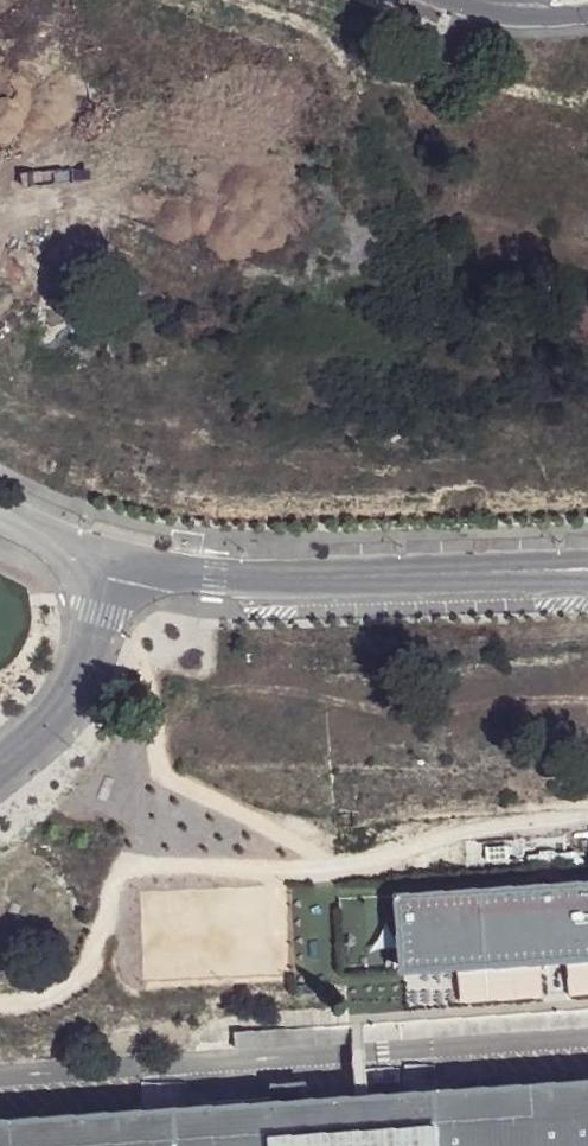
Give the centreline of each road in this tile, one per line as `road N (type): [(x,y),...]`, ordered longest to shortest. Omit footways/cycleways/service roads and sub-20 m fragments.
road 1 (unclassified): [(587,1039),(0,1090)]
road 2 (unclassified): [(587,572),(218,584),(113,564)]
road 3 (unclassified): [(113,564),(74,695),(0,763)]
road 4 (unclassified): [(113,564),(55,548),(0,520)]

